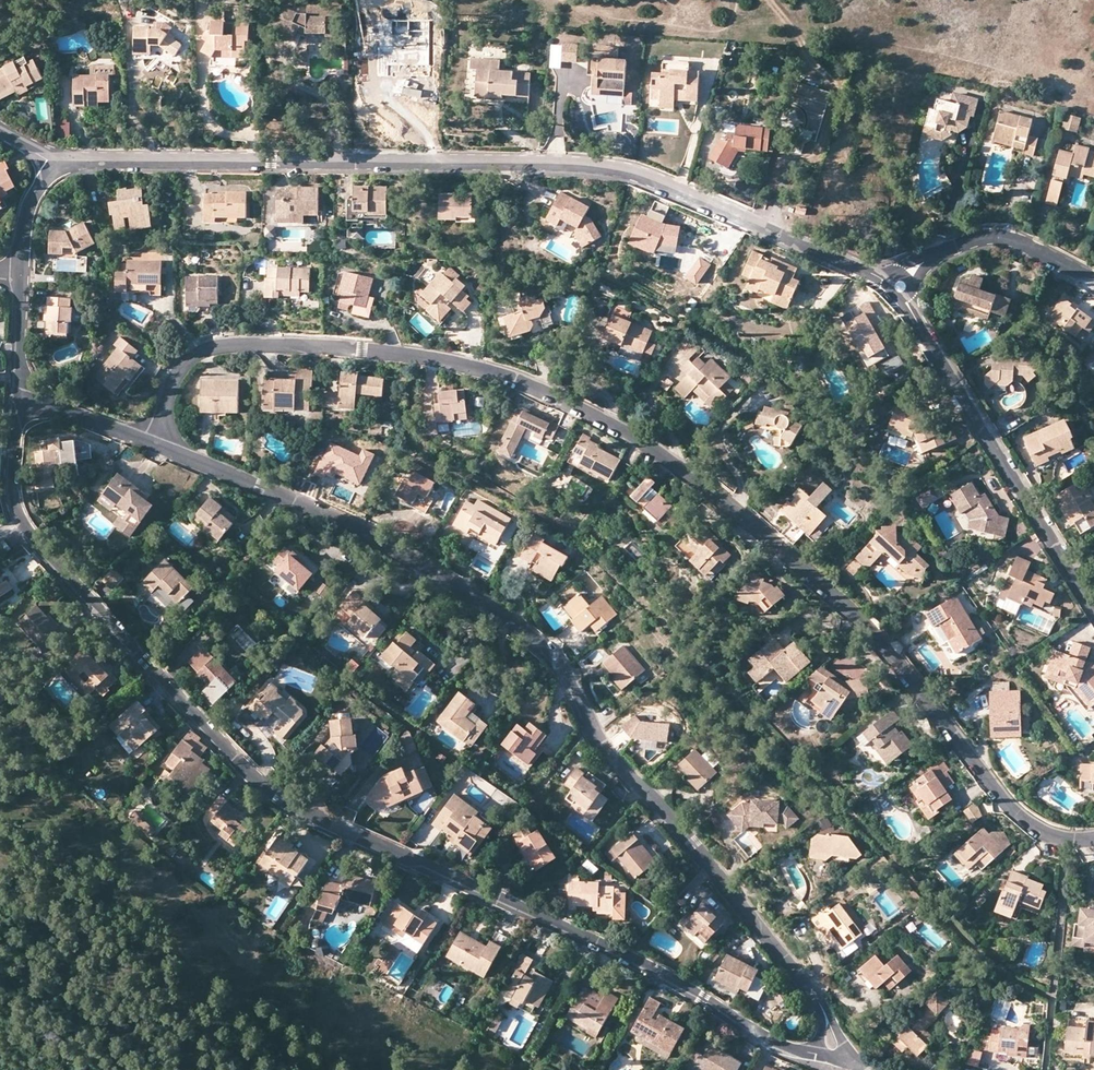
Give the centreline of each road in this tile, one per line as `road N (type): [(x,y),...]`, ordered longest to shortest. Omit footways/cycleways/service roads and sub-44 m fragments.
road 1 (residential): [(1093,838),(1032,828),(844,605),(661,455),(534,387),(419,356),(211,347),(175,376),(155,446)]
road 2 (residential): [(19,390),(12,490),(26,526),(182,704),(279,798),(656,970),(771,1040),(820,1054)]
road 3 (residential): [(818,1002),(678,827),(606,754),(562,672),(525,634),(360,532),(155,446)]
road 4 (residential): [(900,287),(603,166),(53,164)]
road 5 (residential): [(1093,608),(900,287)]
road 6 (track): [(770,0),(840,90),(822,149),(795,160),(764,229)]
road 7 (residential): [(1093,281),(1000,238),(920,264),(900,287)]
road 8 (residential): [(155,446),(19,390)]
road 9 (residential): [(23,270),(19,390)]

